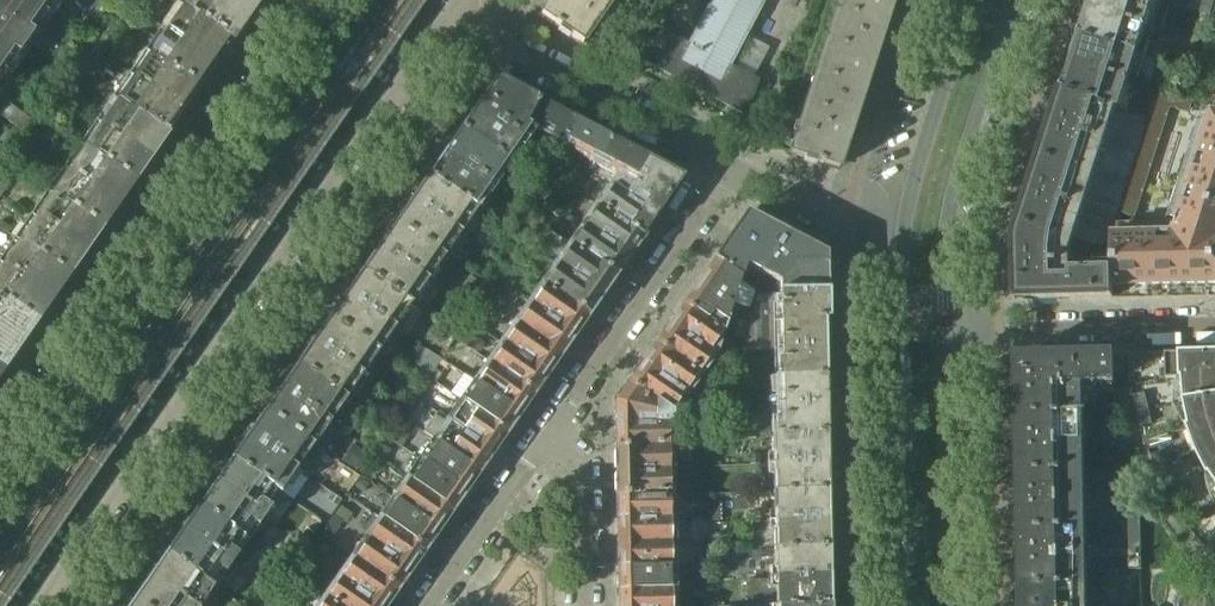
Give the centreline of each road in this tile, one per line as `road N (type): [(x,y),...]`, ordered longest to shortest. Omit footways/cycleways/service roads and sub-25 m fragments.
road 1 (residential): [(39,605),(450,15)]
road 2 (residential): [(367,0),(0,532)]
road 3 (secondary): [(905,211),(907,605)]
road 4 (secondary): [(943,329),(947,212),(1013,0)]
road 5 (residential): [(734,166),(450,15)]
road 6 (secondary): [(949,605),(943,329)]
road 7 (residential): [(943,329),(1214,324)]
road 8 (residential): [(581,387),(423,605)]
road 9 (residential): [(734,166),(581,387)]
road 10 (secondary): [(970,0),(905,211)]
road 11 (residential): [(581,387),(585,605)]
road 12 (residential): [(905,211),(844,226),(734,166)]

